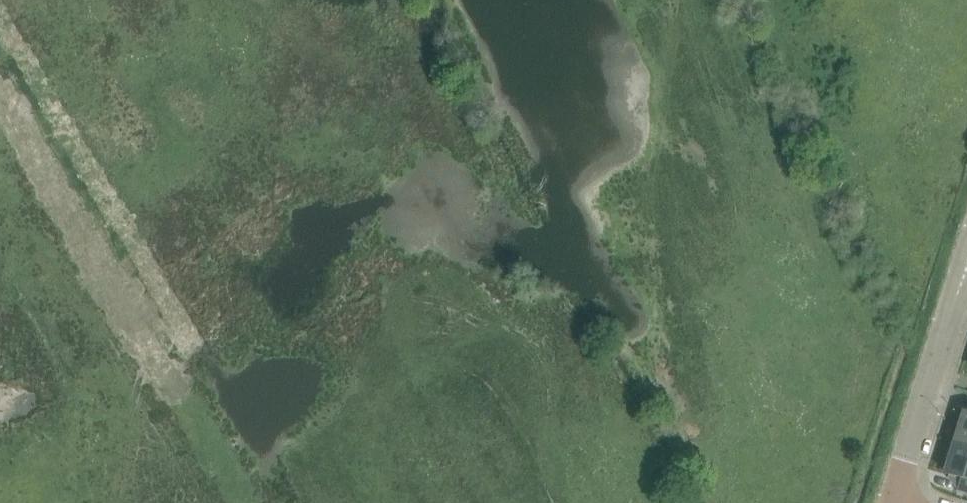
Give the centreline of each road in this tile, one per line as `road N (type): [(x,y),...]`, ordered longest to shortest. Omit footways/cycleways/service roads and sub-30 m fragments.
road 1 (unclassified): [(891,502),(966,267)]

